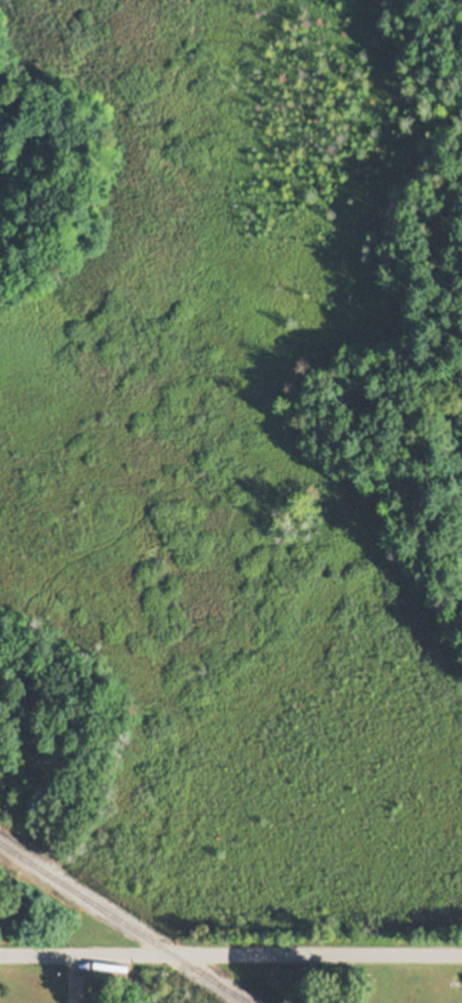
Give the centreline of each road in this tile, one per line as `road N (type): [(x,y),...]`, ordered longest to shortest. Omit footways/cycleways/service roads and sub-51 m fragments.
road 1 (residential): [(0,954),(461,954)]

